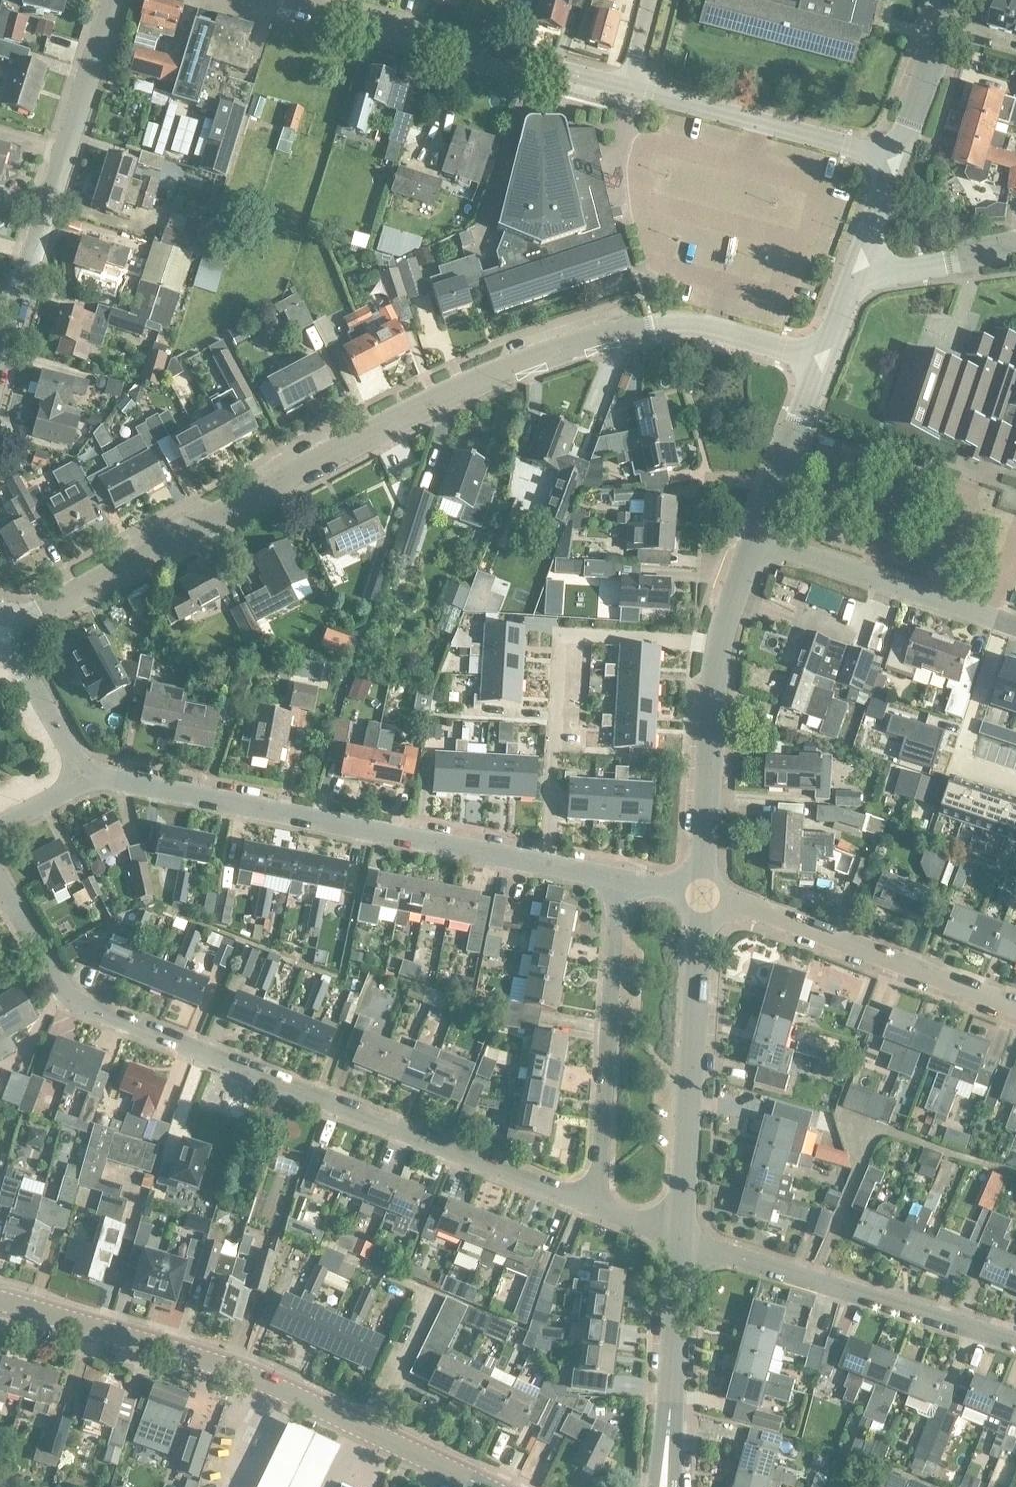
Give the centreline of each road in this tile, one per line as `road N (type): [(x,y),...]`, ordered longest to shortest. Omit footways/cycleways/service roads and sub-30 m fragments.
road 1 (unclassified): [(1,633),(442,393),(588,342),(691,322),(820,360)]
road 2 (residential): [(595,1209),(79,1007),(0,882)]
road 3 (unclassified): [(896,161),(289,0)]
road 4 (residential): [(620,879),(90,777)]
road 5 (tertiary): [(484,1486),(216,1363),(0,1301)]
road 6 (unclassified): [(0,358),(109,0)]
road 7 (unclassified): [(702,895),(714,660),(754,536)]
road 8 (unclassified): [(684,1243),(702,895)]
road 9 (residential): [(1015,1342),(684,1243)]
road 10 (residential): [(1015,1007),(747,904),(702,895)]
road 11 (residential): [(595,1209),(620,879)]
road 12 (residential): [(1015,628),(754,536)]
road 13 (unclassified): [(754,536),(820,360)]
road 14 (residential): [(90,777),(1,633)]
road 15 (unclassified): [(850,281),(1015,245)]
road 16 (unclassified): [(896,161),(945,0)]
road 17 (unclassified): [(670,1405),(684,1243)]
road 18 (unclassified): [(850,281),(896,161)]

